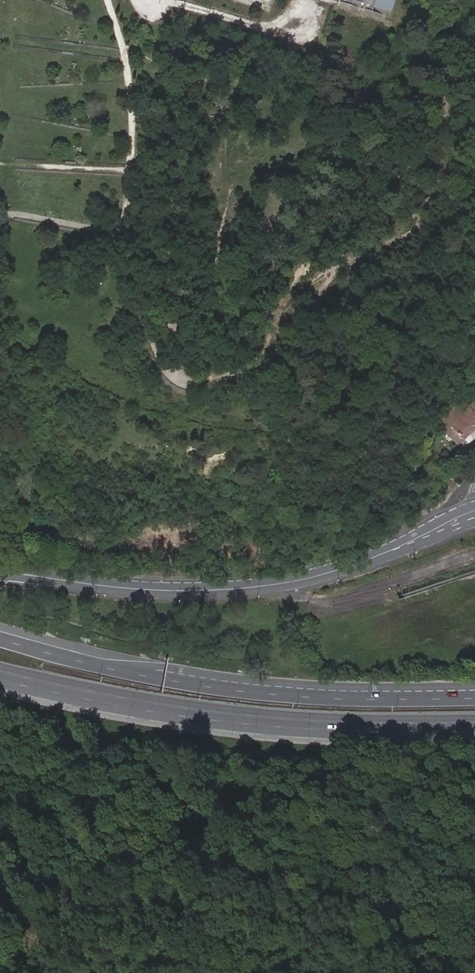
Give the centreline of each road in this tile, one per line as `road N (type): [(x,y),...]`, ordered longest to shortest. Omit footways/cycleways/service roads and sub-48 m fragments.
road 1 (secondary): [(474,515),(363,562),(247,587),(124,587),(0,571)]
road 2 (primary): [(474,696),(246,689),(108,668),(0,639)]
road 3 (primary): [(0,674),(242,719),(474,726)]

